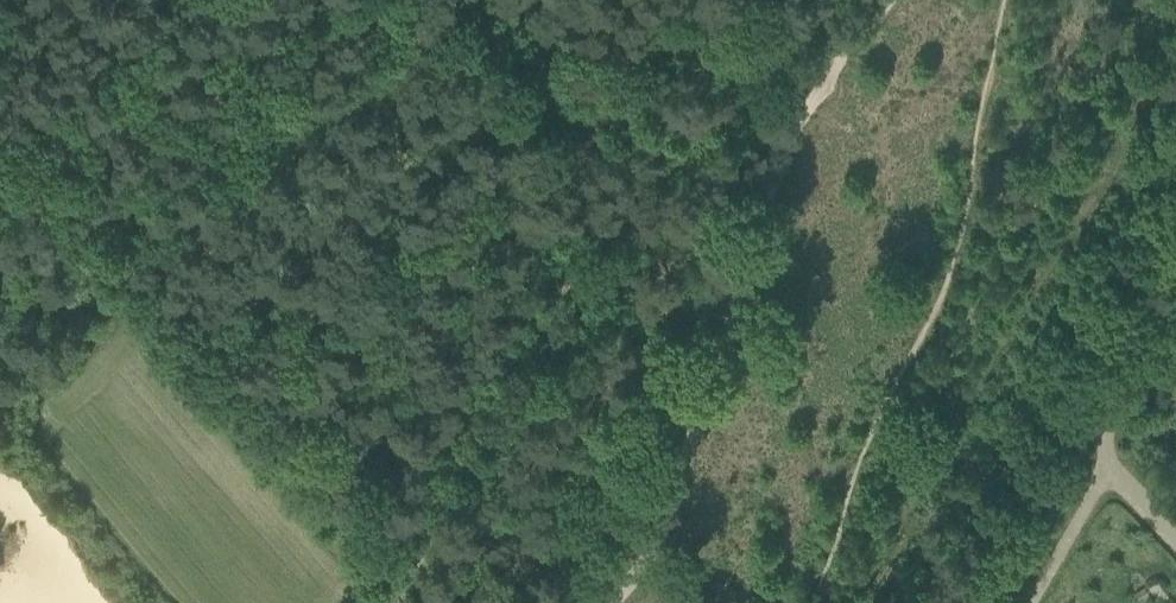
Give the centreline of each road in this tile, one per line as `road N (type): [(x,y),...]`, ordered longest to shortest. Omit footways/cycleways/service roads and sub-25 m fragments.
road 1 (track): [(881,0),(808,102),(716,302),(652,558),(610,602)]
road 2 (track): [(1003,0),(960,244),(846,501),(812,602)]
road 3 (track): [(391,602),(469,422),(571,137),(603,83)]
road 4 (track): [(504,0),(603,83)]
road 5 (track): [(603,83),(692,0)]

